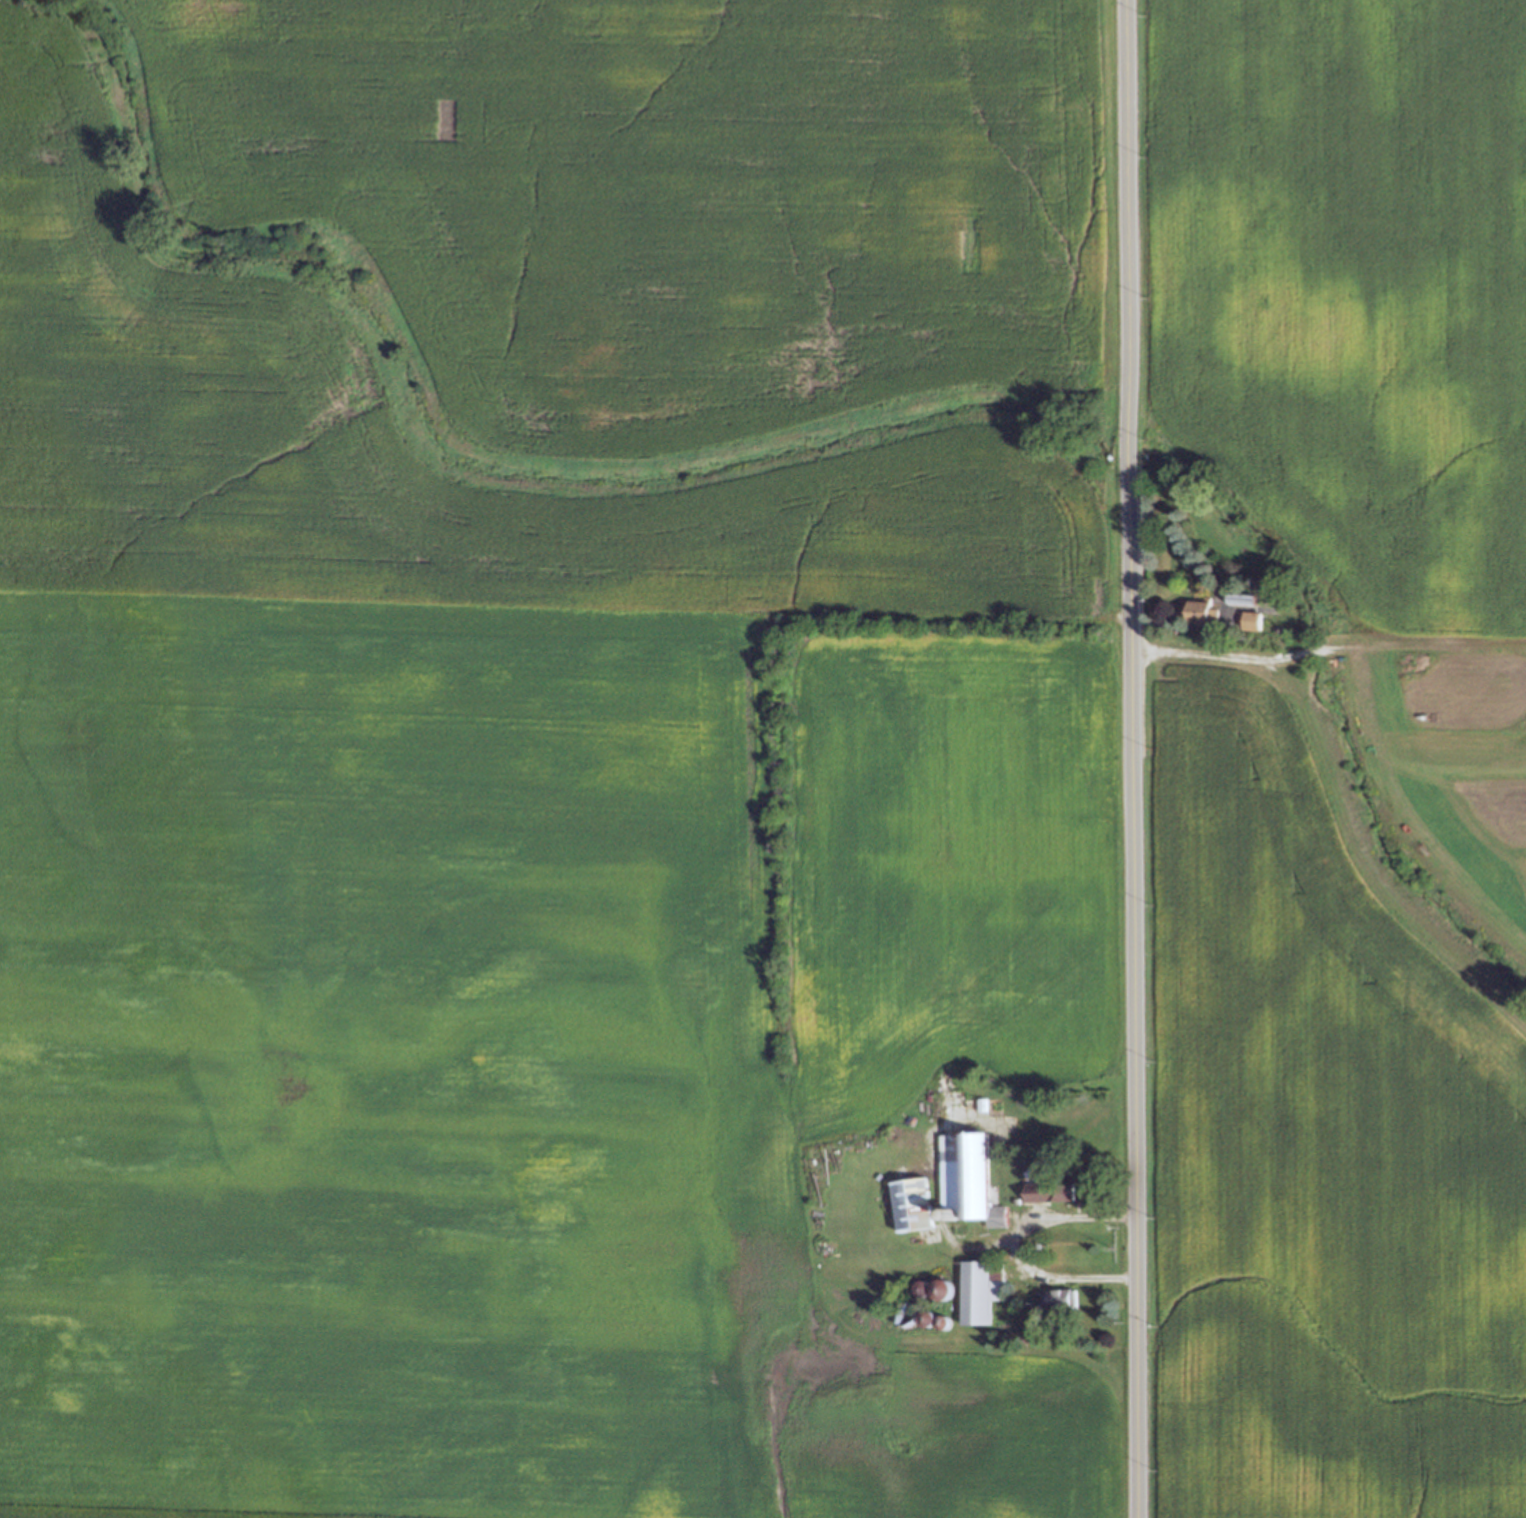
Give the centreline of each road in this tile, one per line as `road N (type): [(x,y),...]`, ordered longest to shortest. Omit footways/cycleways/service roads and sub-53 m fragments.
road 1 (tertiary): [(1122,0),(1137,1517)]

